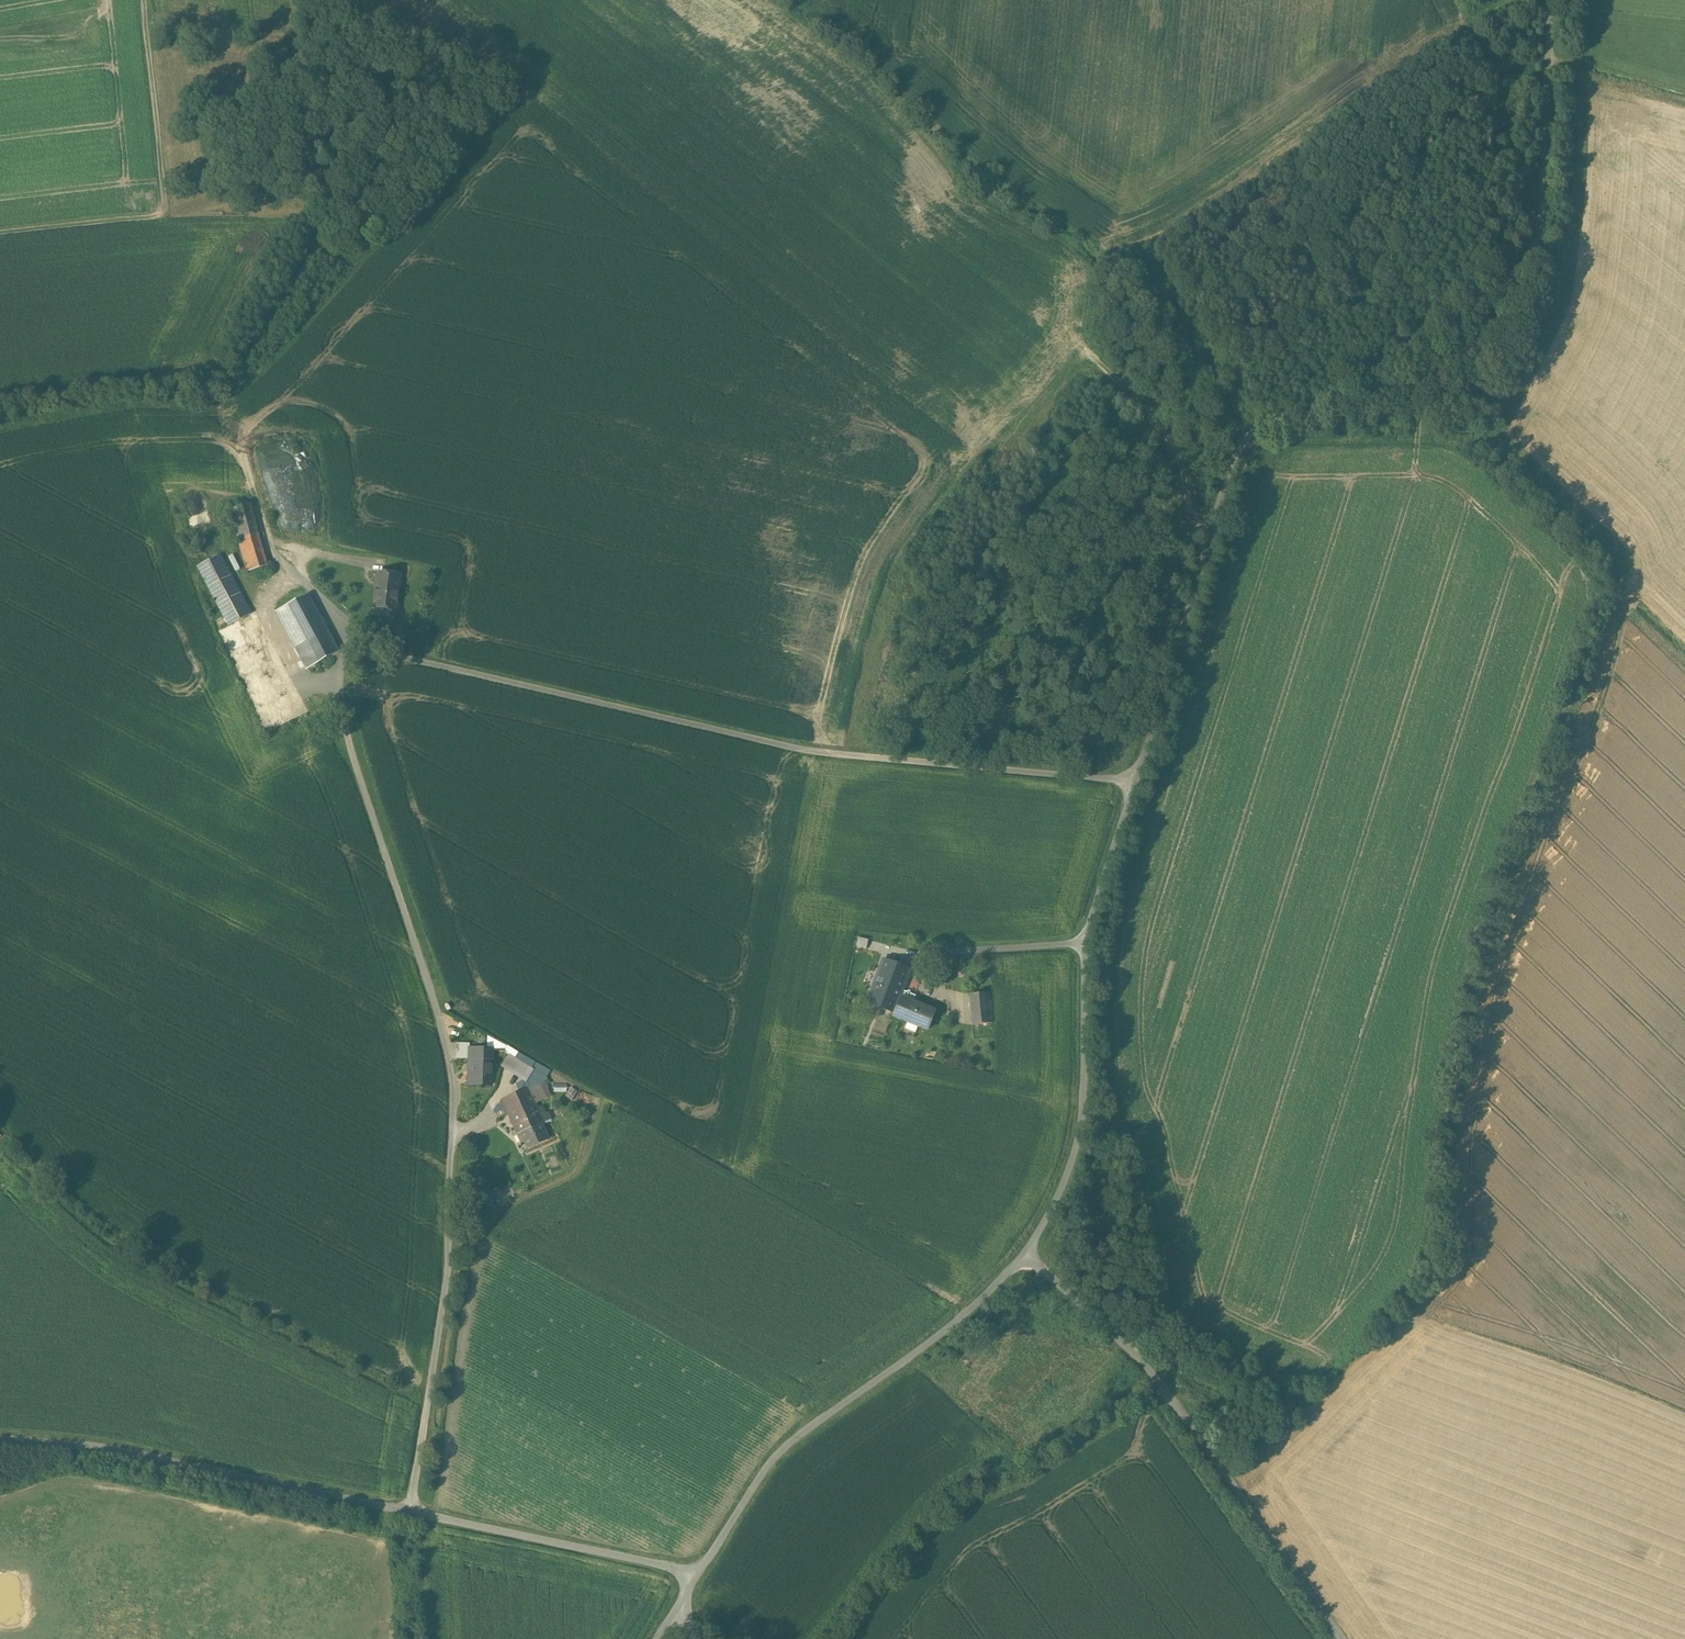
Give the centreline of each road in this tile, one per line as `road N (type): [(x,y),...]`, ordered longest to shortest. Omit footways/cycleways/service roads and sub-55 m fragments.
road 1 (unclassified): [(1027,1253),(1057,1207),(1082,1140),(1085,944),(1235,457),(1271,421),(1417,375),(1482,333),(1537,234),(1551,0)]
road 2 (unclassified): [(0,1443),(85,1449),(697,1573)]
road 3 (unclassified): [(1344,1638),(1138,1356),(1027,1253)]
road 4 (unclassified): [(1027,1253),(918,1352),(774,1458),(697,1573)]
road 5 (track): [(337,615),(344,730),(439,1015)]
road 6 (track): [(162,213),(141,0)]
road 7 (unclassified): [(0,233),(162,213)]

